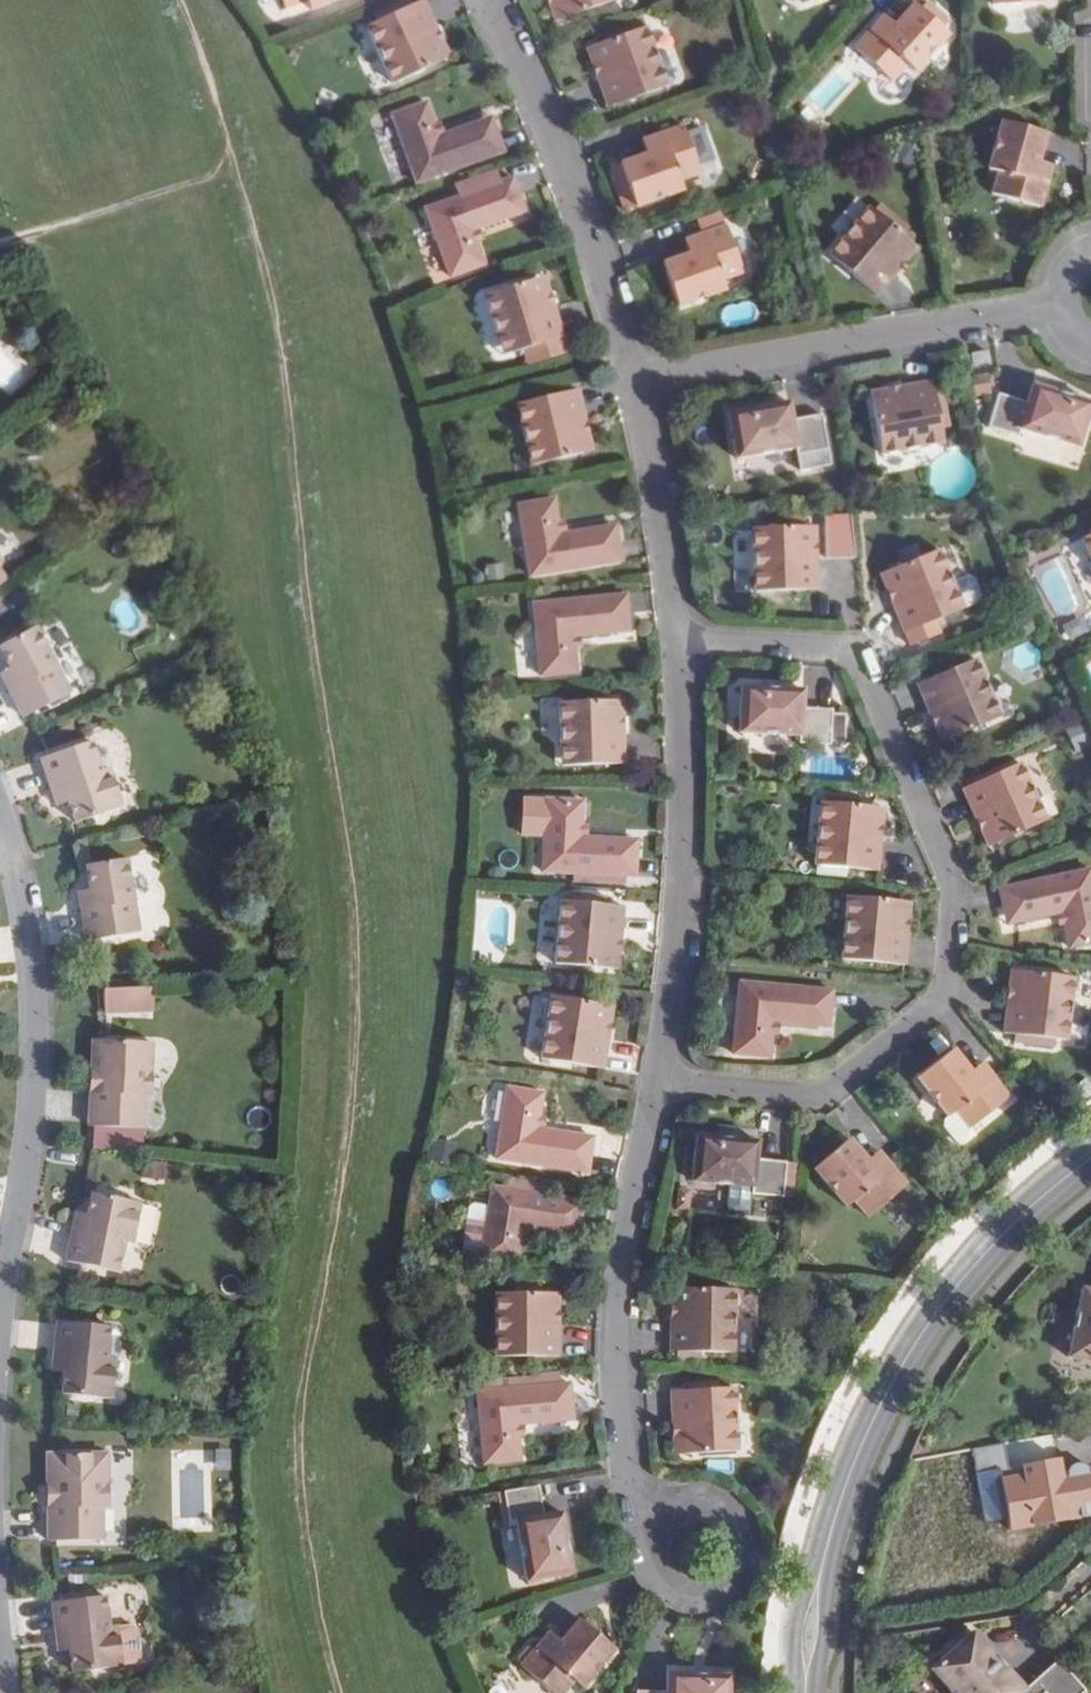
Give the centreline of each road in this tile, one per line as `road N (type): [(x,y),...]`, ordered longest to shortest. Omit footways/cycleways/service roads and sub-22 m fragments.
road 1 (residential): [(662,1083),(825,1096),(942,998),(953,910),(948,871),(854,650),(675,643)]
road 2 (secondary): [(804,1692),(828,1541),(891,1386),(981,1260),(1090,1161)]
road 3 (residential): [(0,815),(20,903),(32,1061),(0,1295)]
road 4 (residential): [(655,1518),(629,1473),(619,1319),(632,1197),(662,1083)]
road 5 (residential): [(662,1083),(682,891),(675,643)]
road 6 (residential): [(634,383),(1053,308)]
road 7 (residential): [(634,383),(570,186),(487,0)]
road 8 (residential): [(645,1548),(654,1578),(694,1600),(725,1592),(746,1563),(743,1528),(719,1503),(684,1499),(655,1518)]
road 9 (residential): [(675,643),(662,517),(634,383)]

